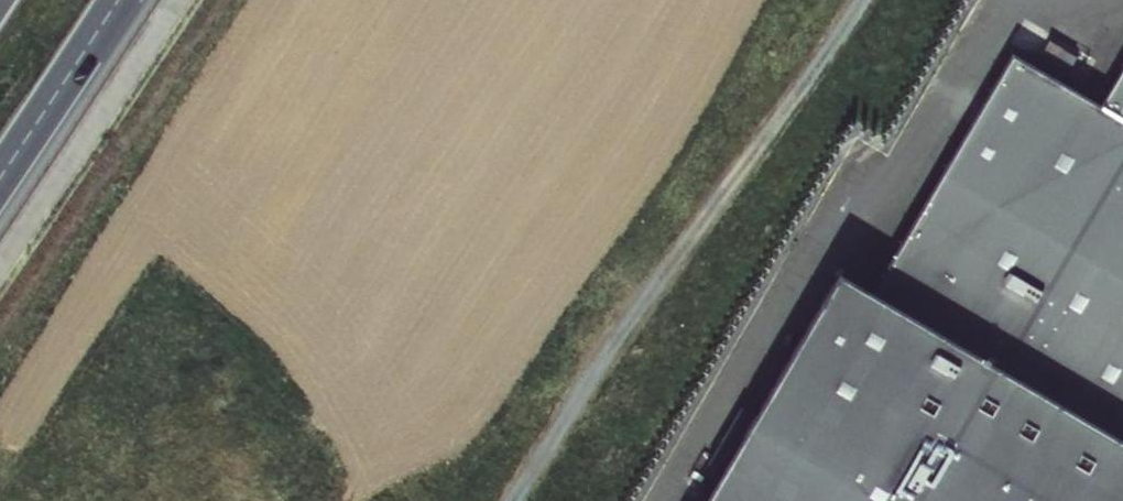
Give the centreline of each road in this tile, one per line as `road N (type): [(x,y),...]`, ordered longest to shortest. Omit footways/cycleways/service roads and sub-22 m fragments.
road 1 (motorway): [(0,176),(118,0)]

